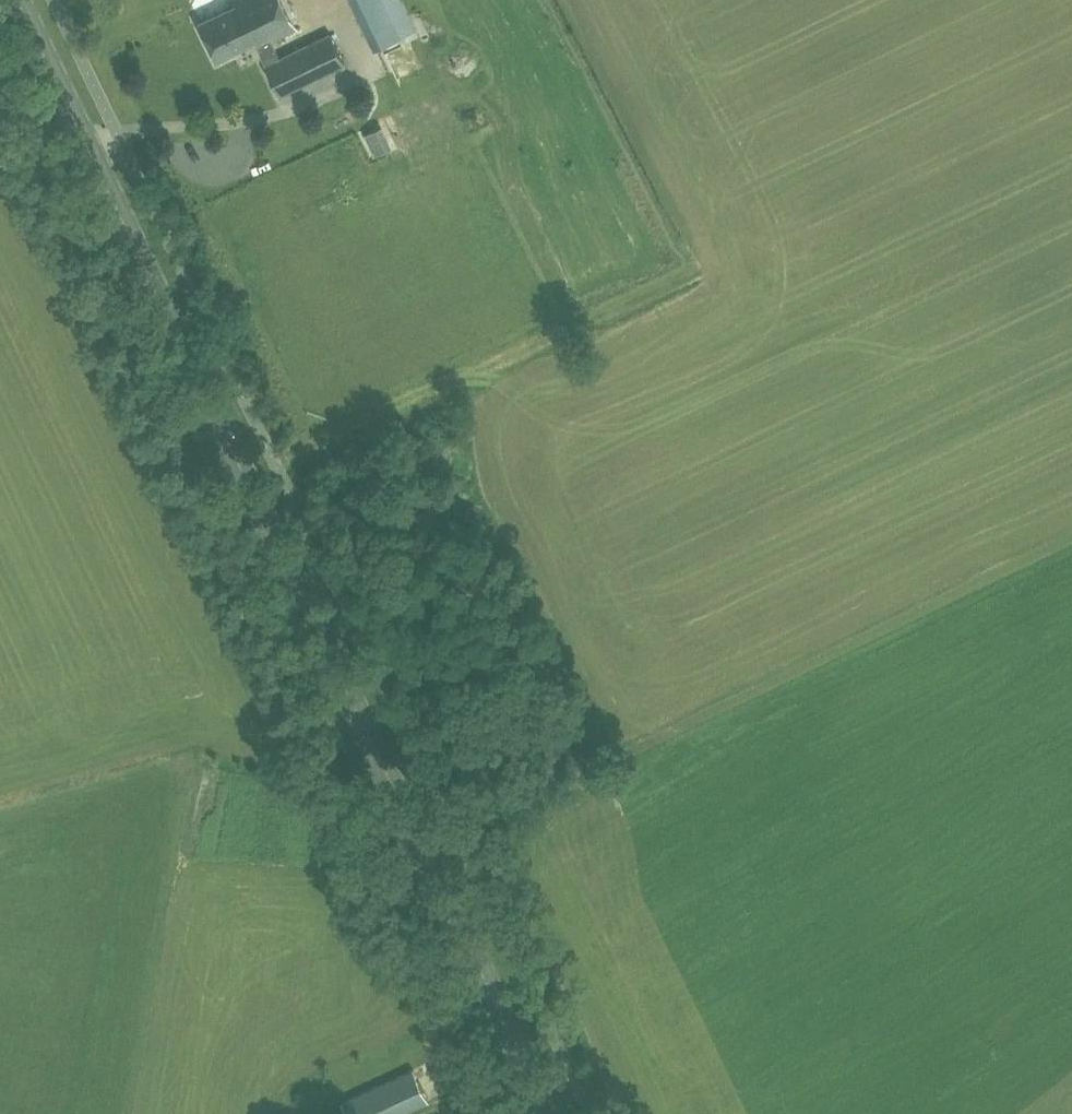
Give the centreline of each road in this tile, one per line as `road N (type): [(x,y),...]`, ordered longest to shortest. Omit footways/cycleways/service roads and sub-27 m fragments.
road 1 (secondary): [(547,1113),(17,0)]

